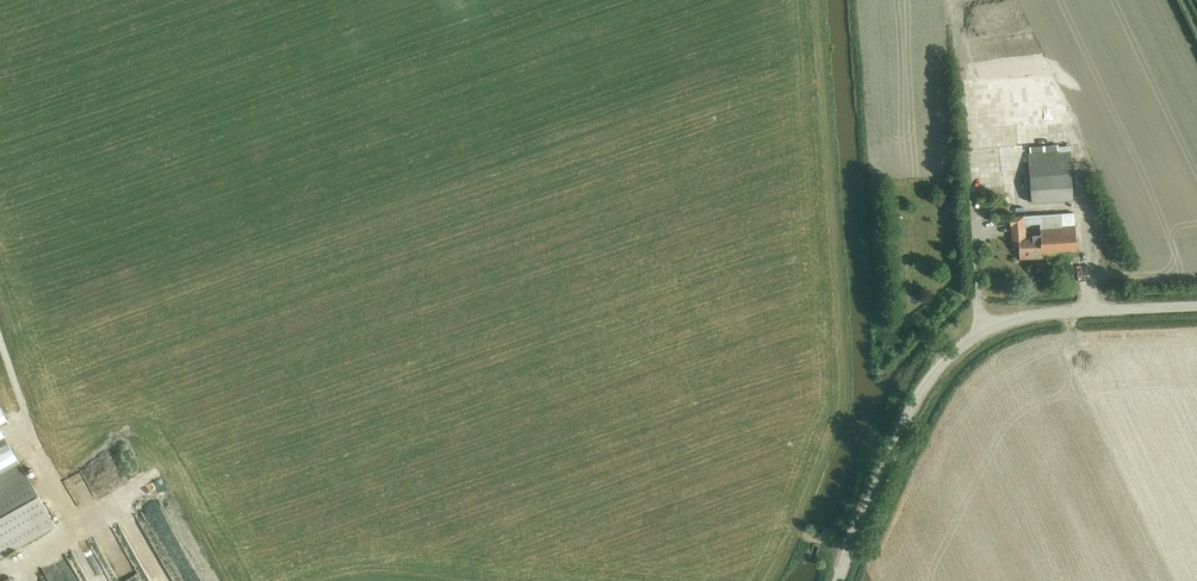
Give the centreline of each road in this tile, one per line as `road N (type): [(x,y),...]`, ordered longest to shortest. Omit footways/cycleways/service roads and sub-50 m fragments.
road 1 (unclassified): [(837,580),(924,383),(968,342),(1052,313),(1196,306)]

